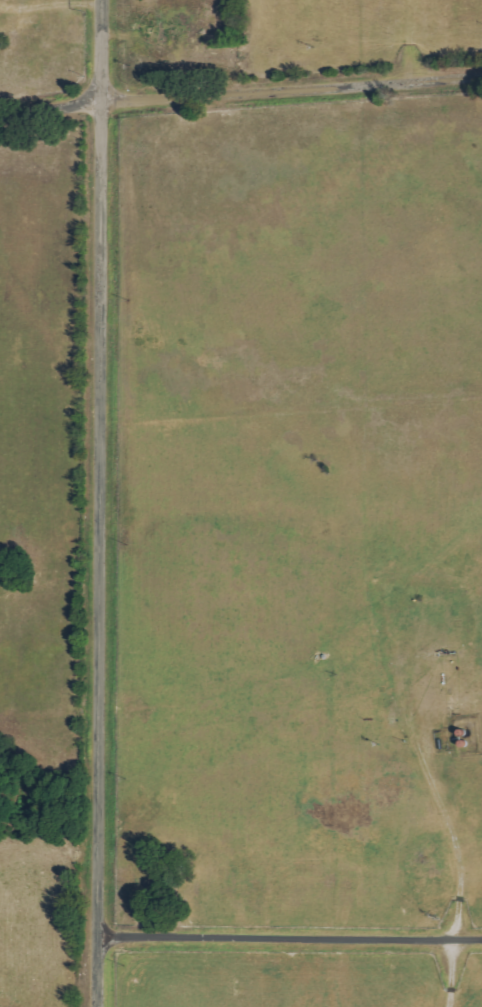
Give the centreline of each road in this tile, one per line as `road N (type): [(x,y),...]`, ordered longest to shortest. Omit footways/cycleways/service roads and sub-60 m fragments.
road 1 (residential): [(104,1006),(102,0)]
road 2 (residential): [(481,76),(101,100)]
road 3 (residential): [(104,965),(481,952)]

